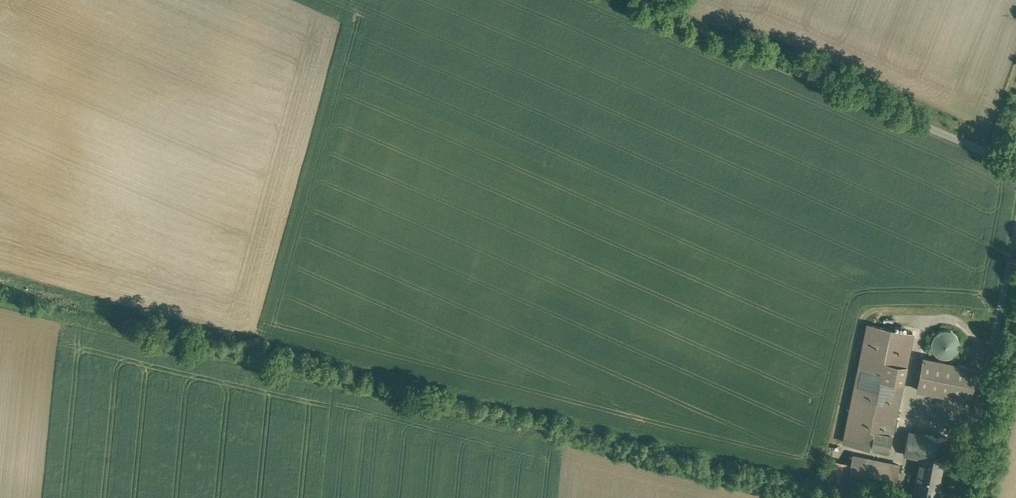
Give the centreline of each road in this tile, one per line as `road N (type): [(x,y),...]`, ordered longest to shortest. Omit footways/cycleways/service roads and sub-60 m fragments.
road 1 (residential): [(1015,156),(648,0)]
road 2 (residential): [(961,497),(1015,254)]

